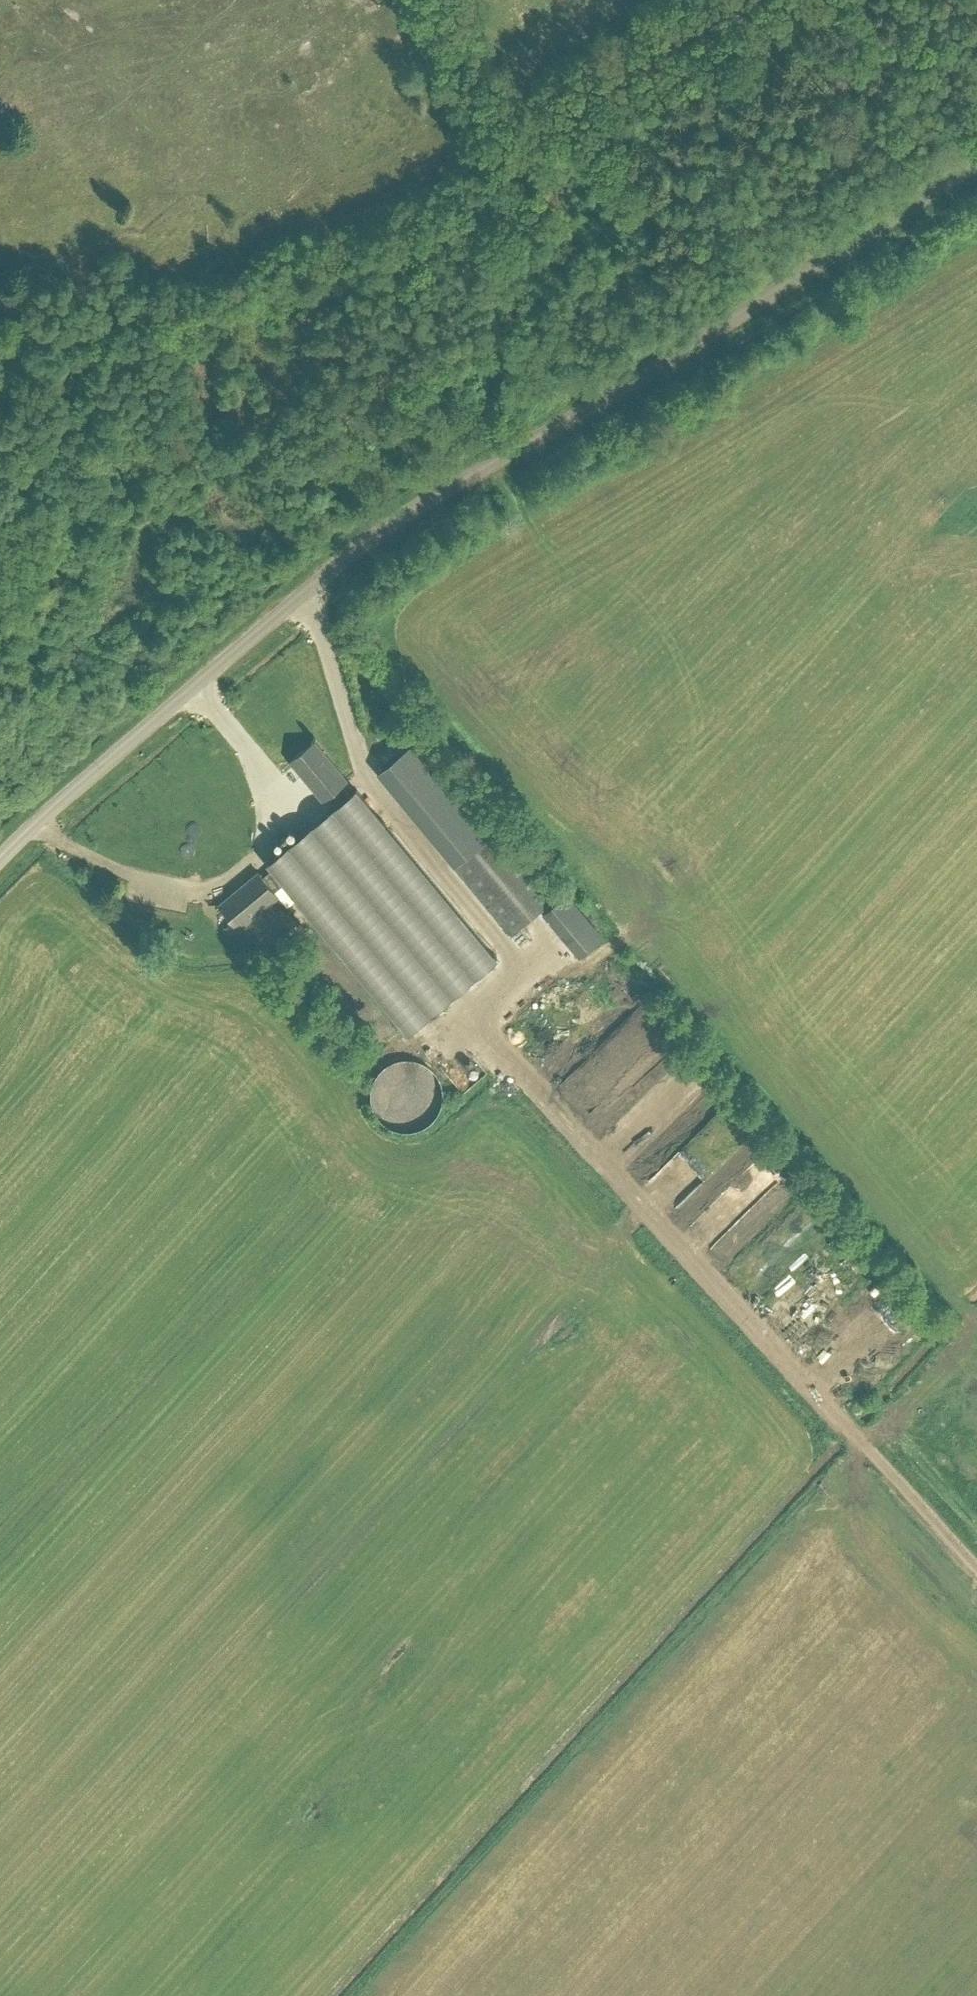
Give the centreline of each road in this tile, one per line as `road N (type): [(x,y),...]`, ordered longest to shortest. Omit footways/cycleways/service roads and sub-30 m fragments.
road 1 (unclassified): [(0,857),(368,540),(976,160)]

